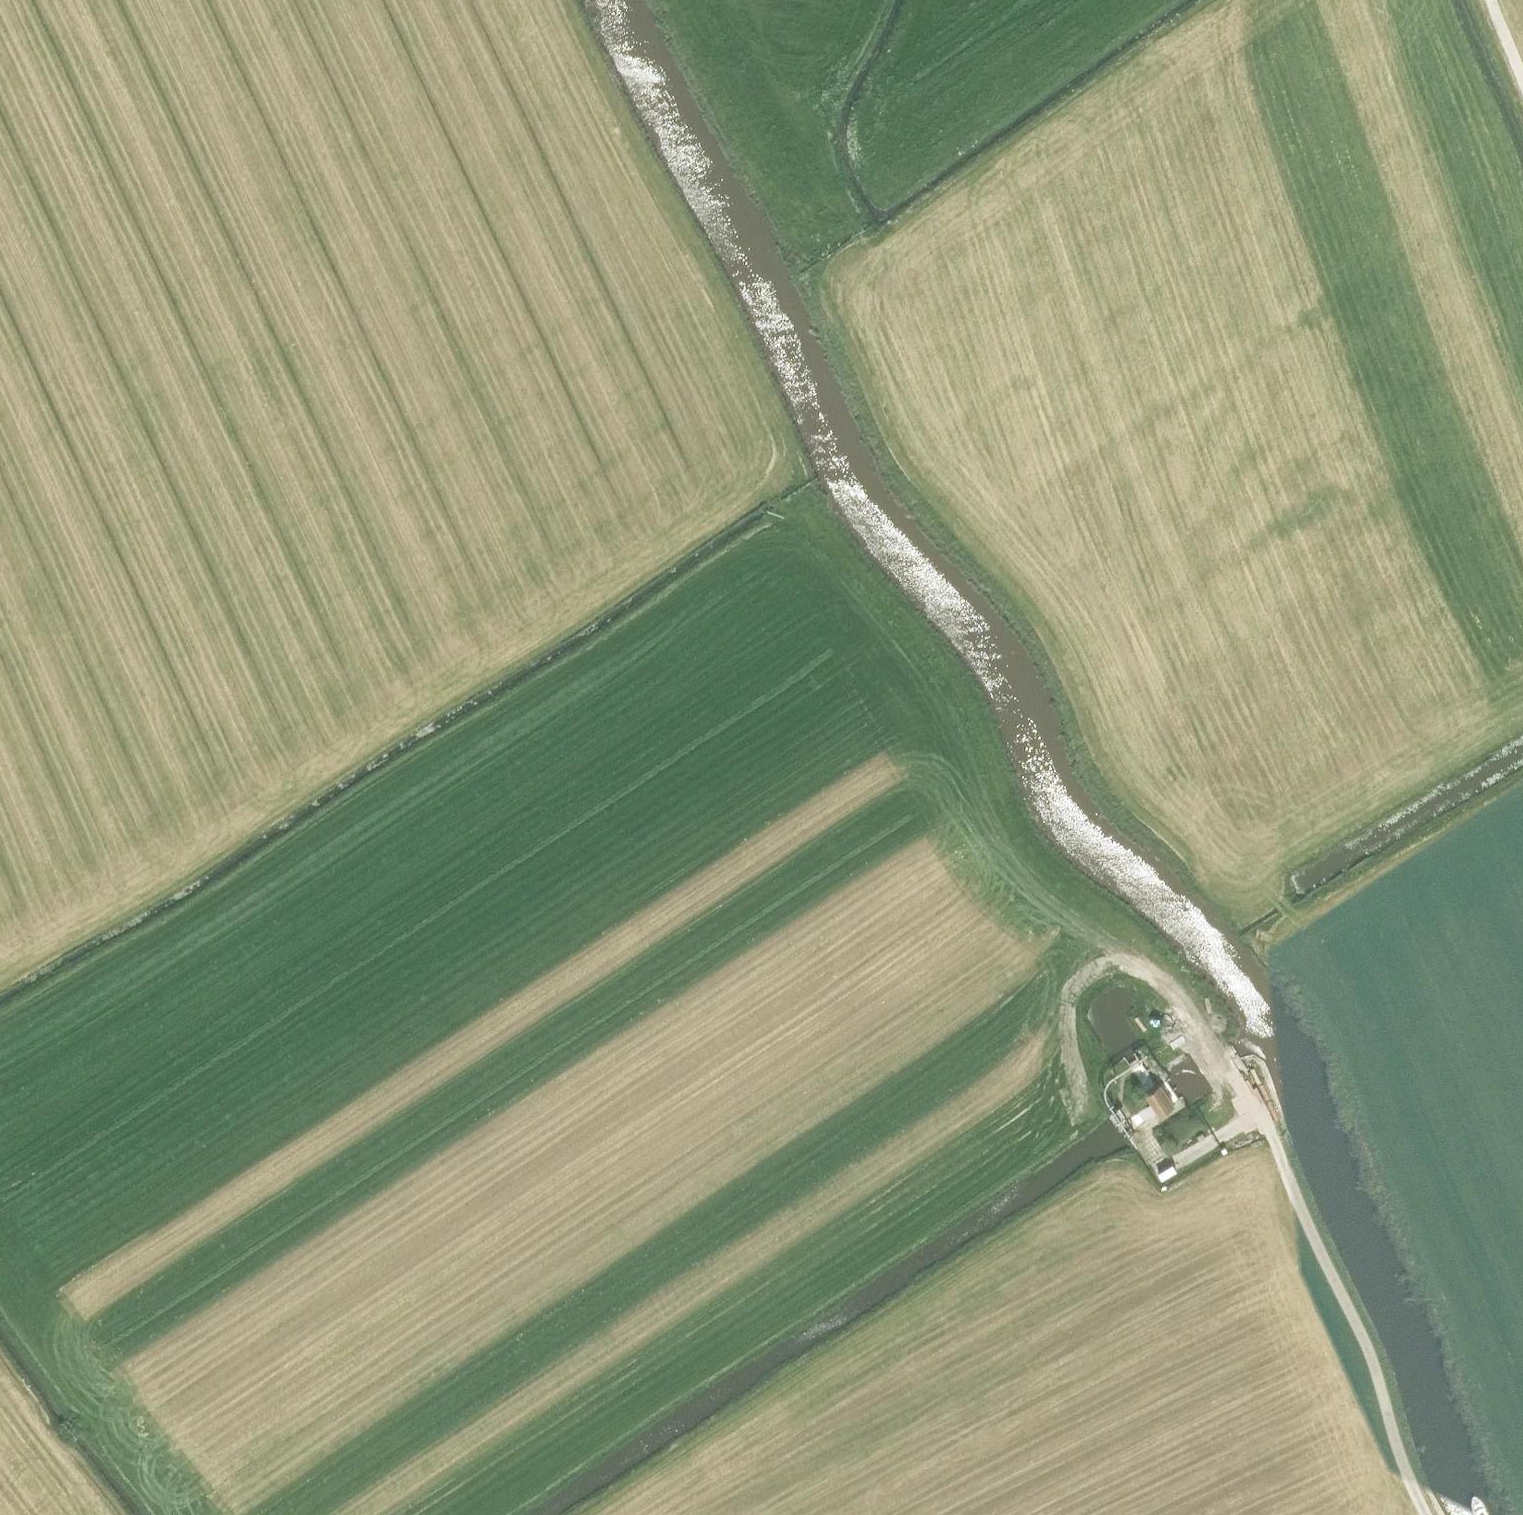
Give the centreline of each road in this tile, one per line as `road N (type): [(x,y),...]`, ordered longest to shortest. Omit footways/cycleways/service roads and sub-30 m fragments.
road 1 (unclassified): [(1428,1514),(1265,1122)]

